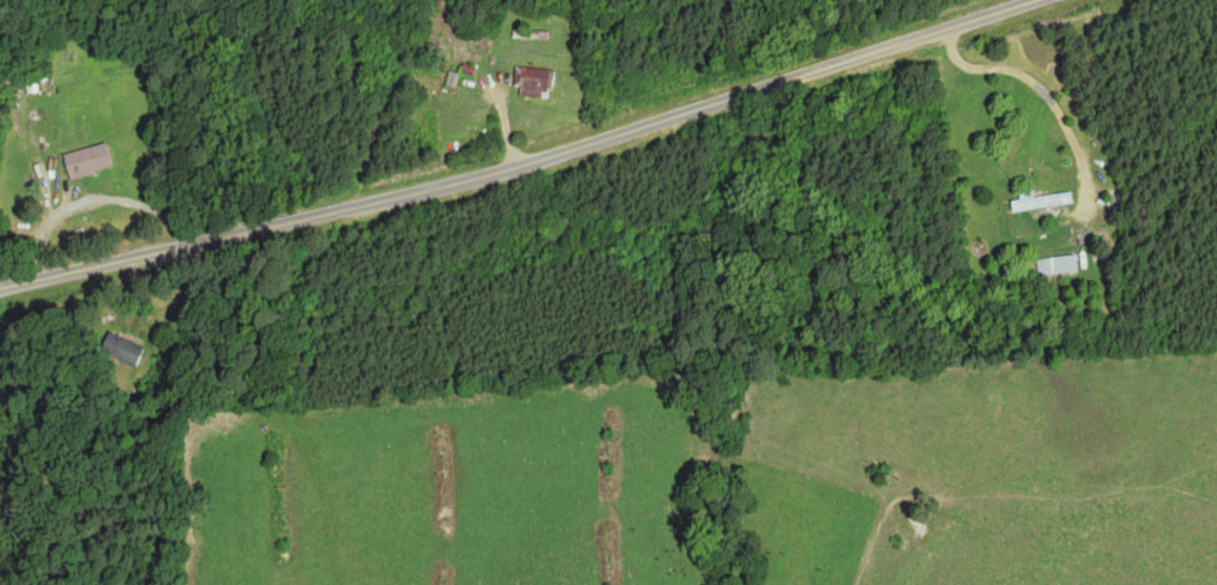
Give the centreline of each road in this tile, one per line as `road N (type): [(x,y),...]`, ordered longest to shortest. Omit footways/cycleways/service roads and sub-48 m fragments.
road 1 (residential): [(0,292),(318,218),(1027,0)]

